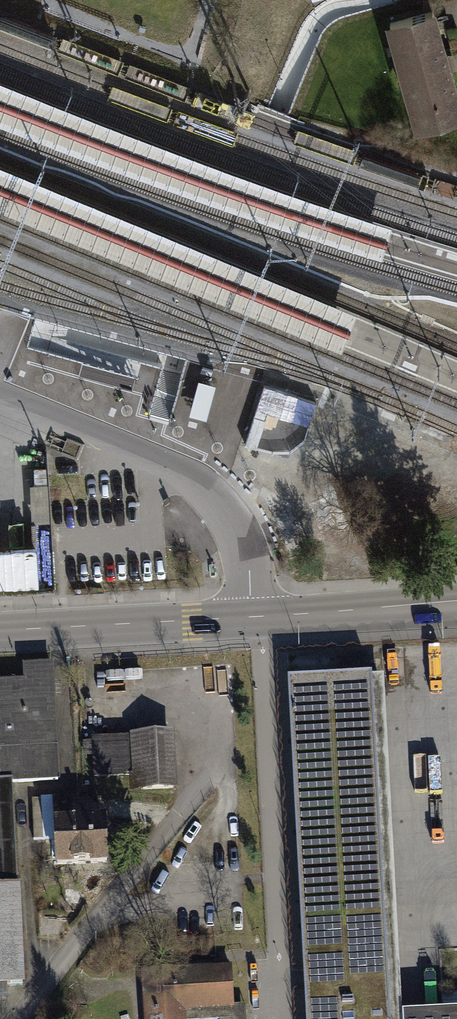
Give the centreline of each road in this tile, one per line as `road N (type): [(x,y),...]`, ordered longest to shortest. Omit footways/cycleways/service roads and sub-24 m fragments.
road 1 (primary): [(0,632),(456,604)]

